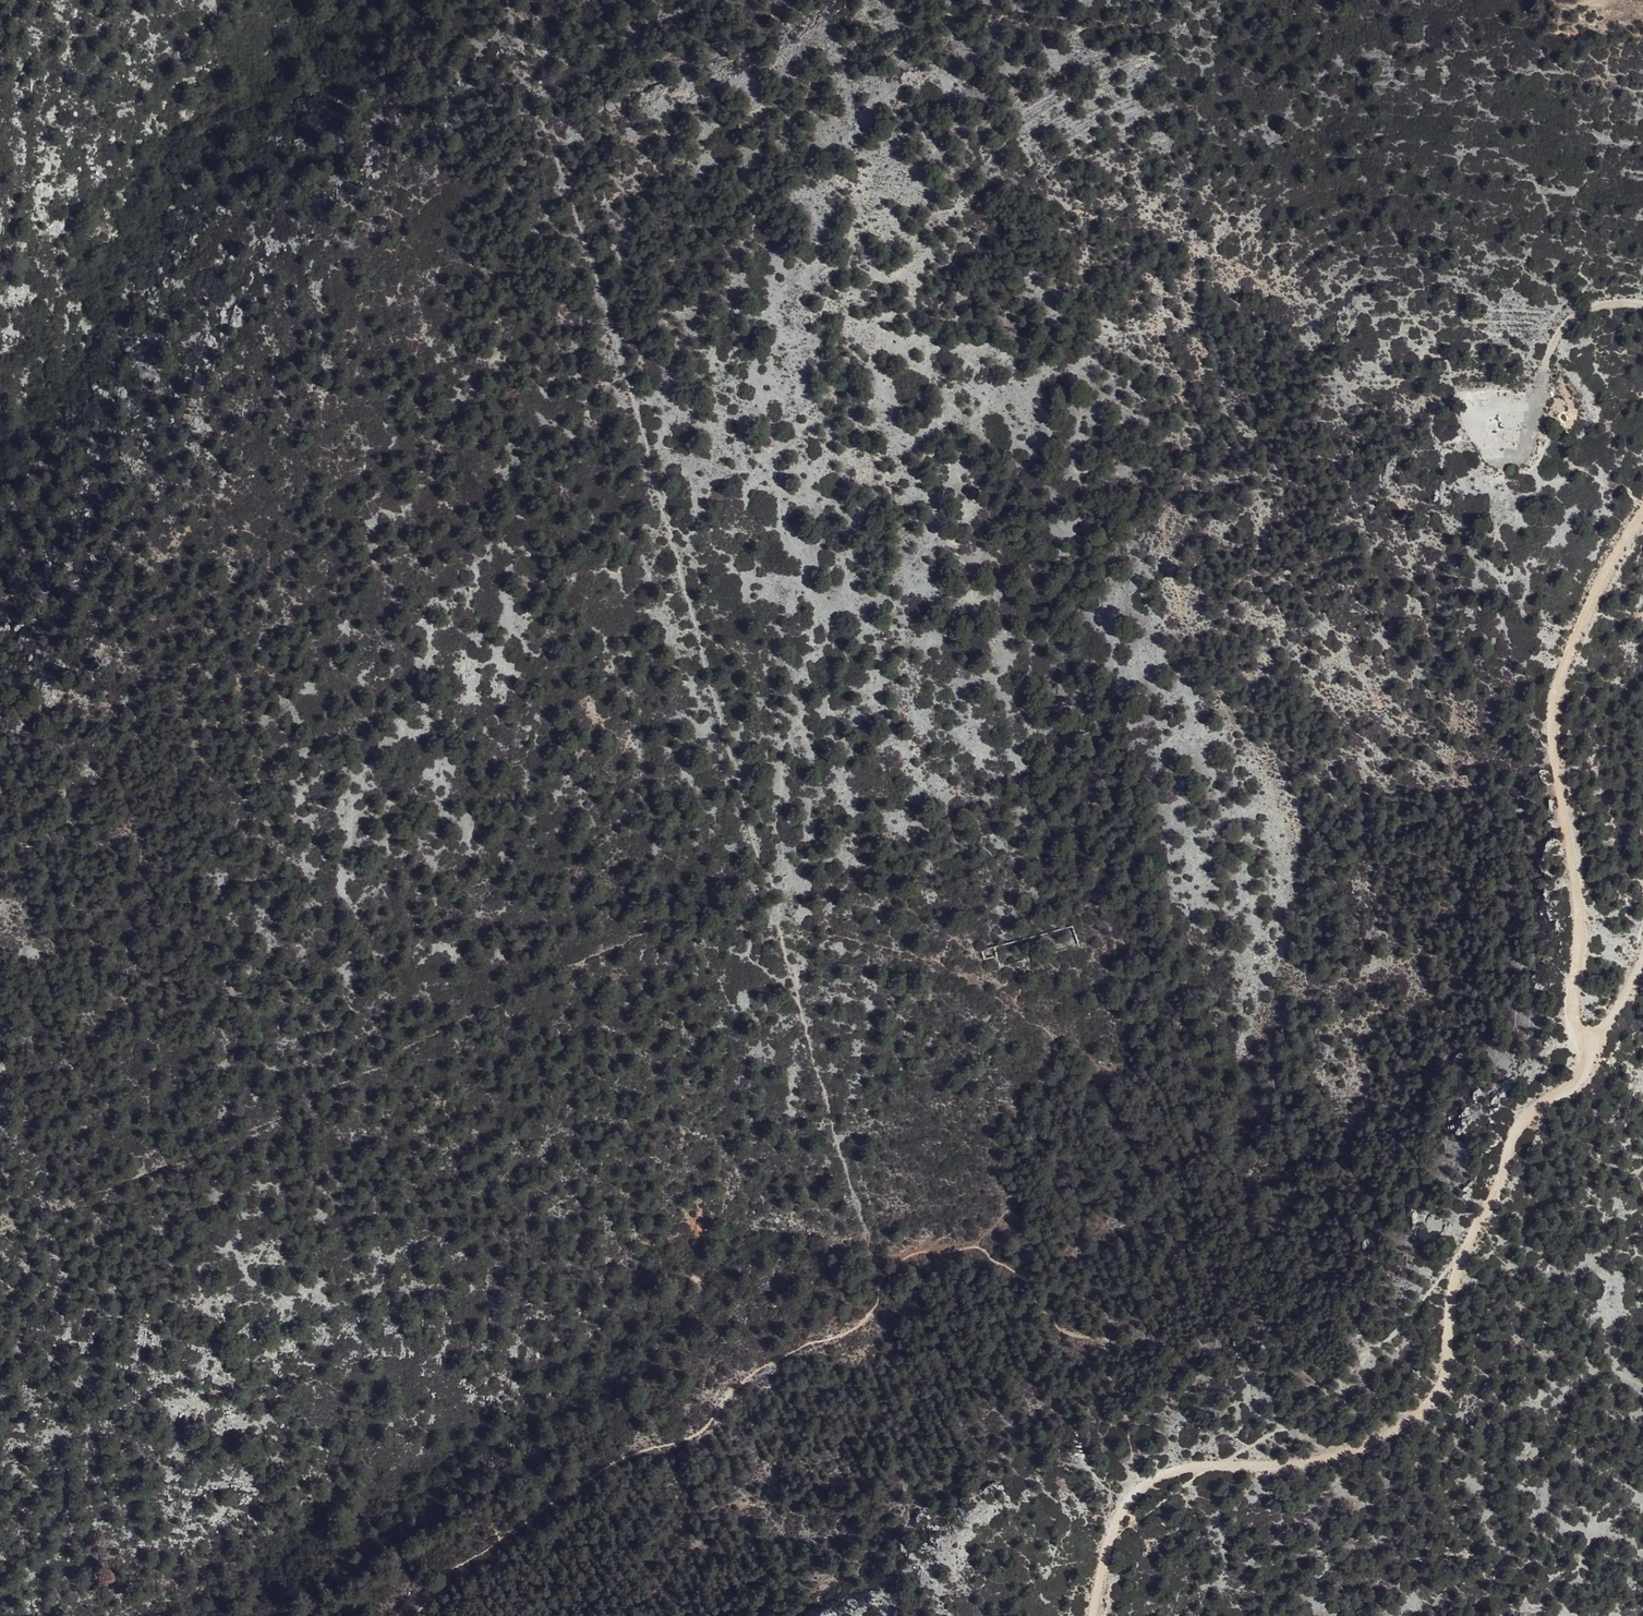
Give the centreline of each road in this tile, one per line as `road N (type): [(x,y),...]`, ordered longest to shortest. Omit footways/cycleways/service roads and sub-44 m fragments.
road 1 (track): [(1642,516),(1527,724),(1553,1019),(1569,1051),(1570,1078),(1523,1105),(1480,1166),(1444,1379),(1397,1428),(1350,1454),(1199,1467),(1135,1492),(1112,1524),(1103,1615)]
road 2 (track): [(1642,305),(1612,302),(1574,317),(1552,339),(1530,434),(1516,452),(1497,456),(1480,444),(1473,426),(1480,415),(1519,410)]
road 3 (track): [(1569,1051),(1623,993),(1642,929)]

